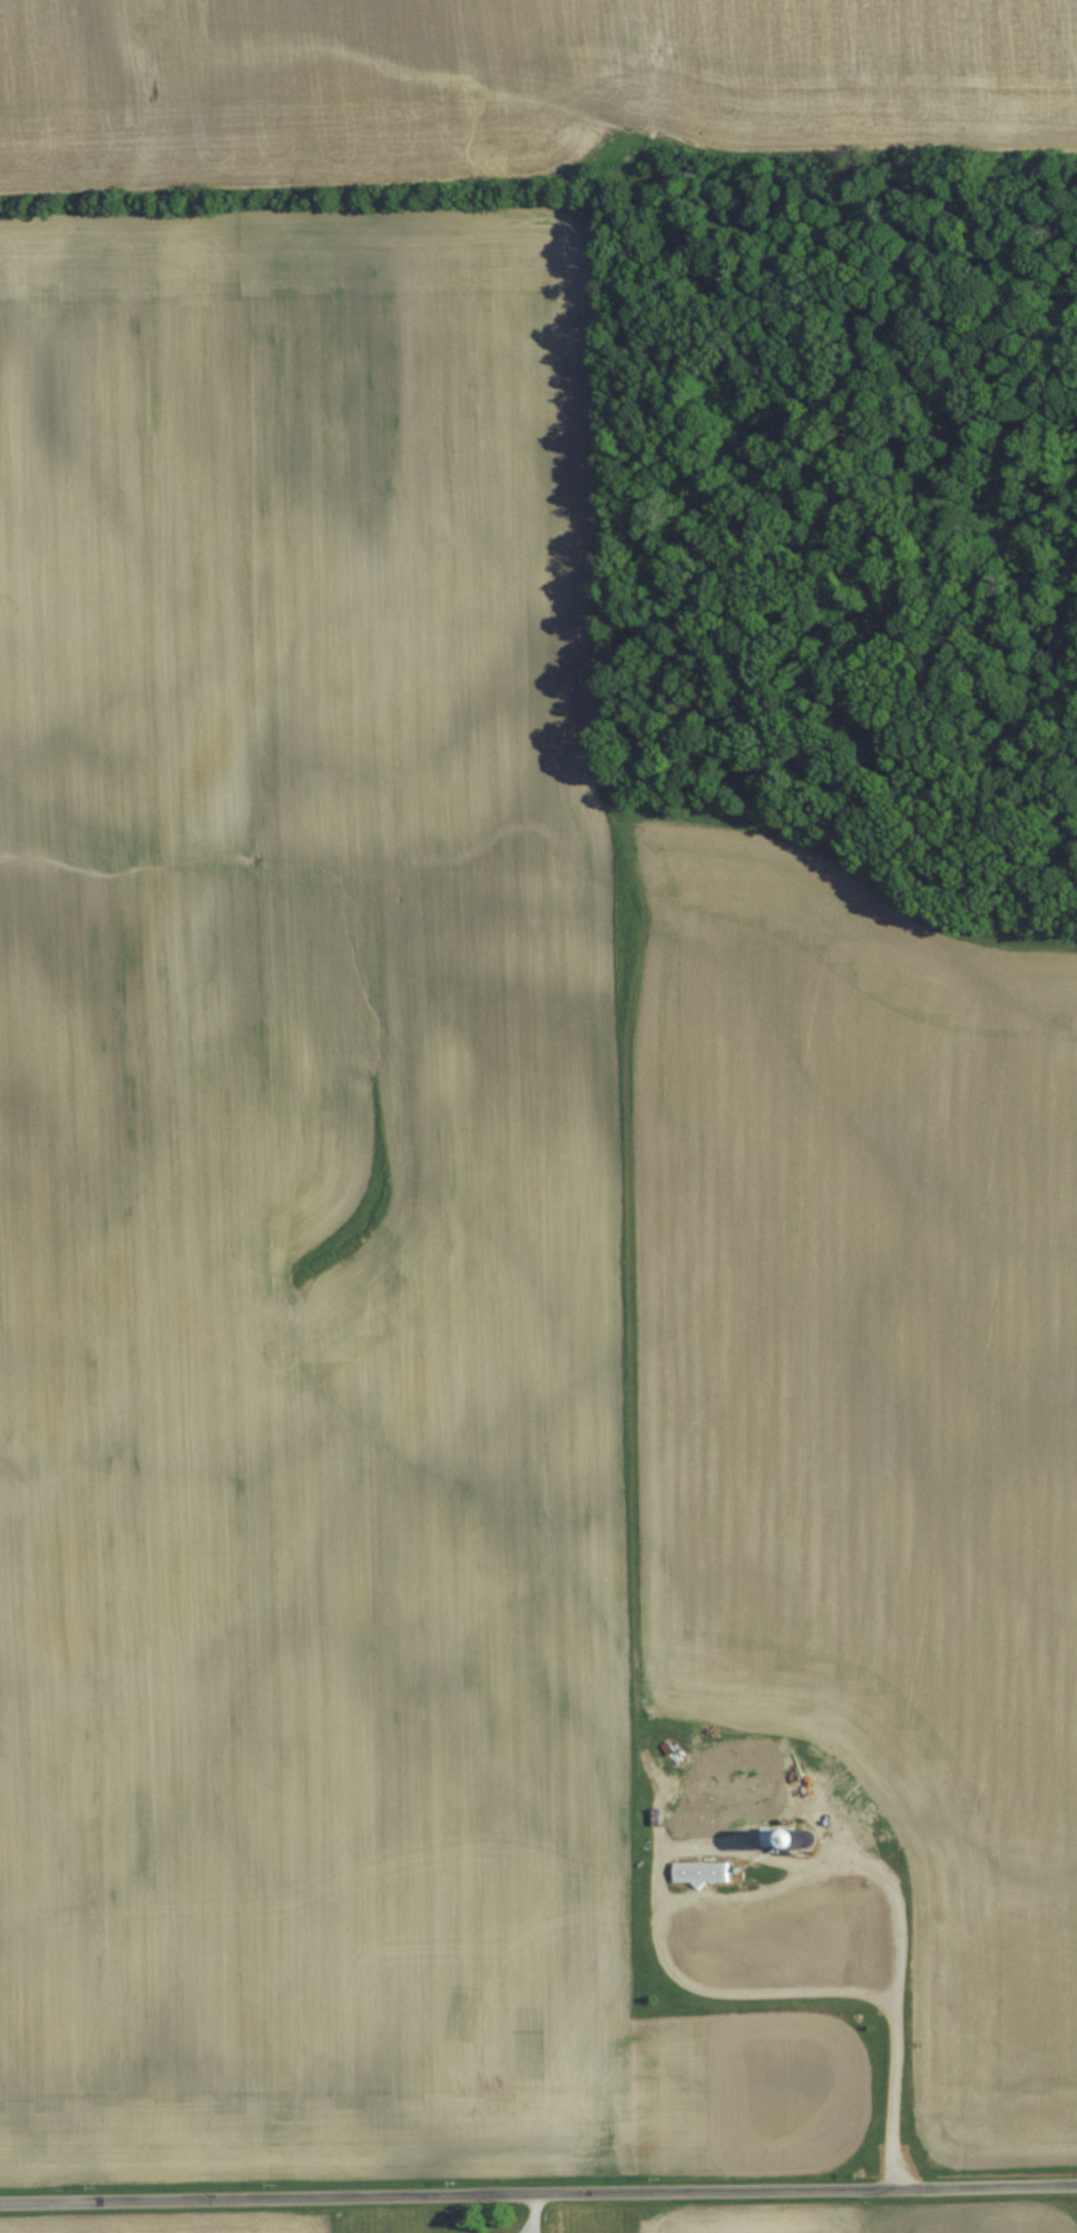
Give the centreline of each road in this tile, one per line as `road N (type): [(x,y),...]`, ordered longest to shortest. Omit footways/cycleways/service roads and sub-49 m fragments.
road 1 (residential): [(0,2204),(1076,2185)]

